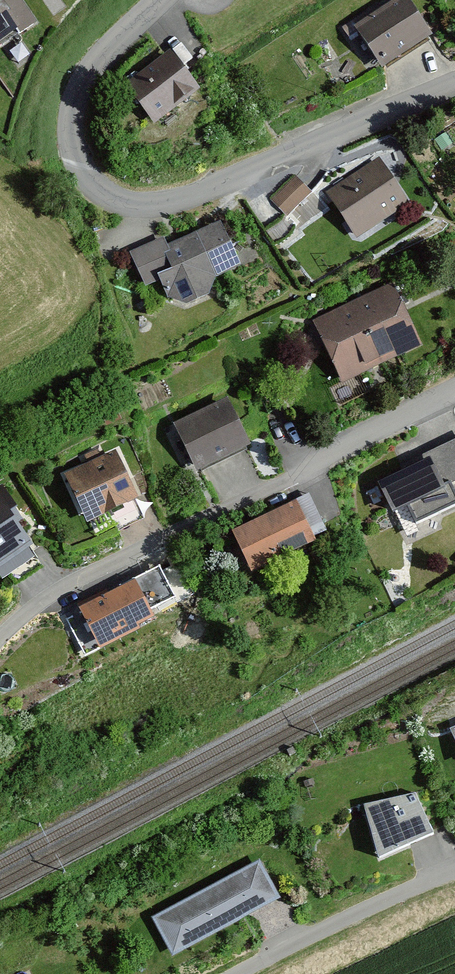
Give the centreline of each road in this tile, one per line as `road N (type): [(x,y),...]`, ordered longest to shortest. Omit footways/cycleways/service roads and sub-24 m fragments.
road 1 (residential): [(155,0),(93,64),(71,117),(86,173),(97,188),(132,202),(209,189),(454,83)]
road 2 (residential): [(454,395),(112,566),(27,613),(0,639)]
road 3 (residential): [(241,973),(454,871)]

